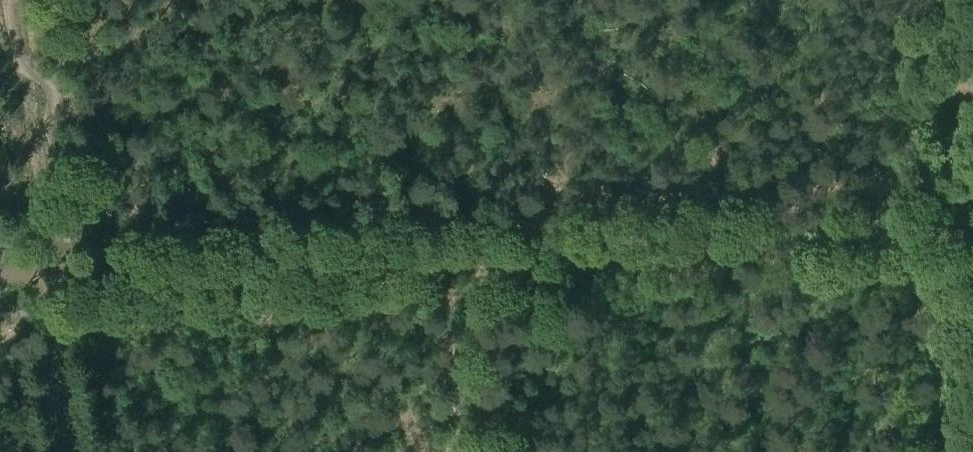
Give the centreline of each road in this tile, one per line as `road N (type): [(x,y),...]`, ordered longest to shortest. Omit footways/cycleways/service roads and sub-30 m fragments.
road 1 (track): [(972,222),(41,275)]
road 2 (track): [(41,275),(42,198),(12,0)]
road 3 (track): [(62,451),(41,275)]
road 4 (track): [(972,142),(958,0)]

